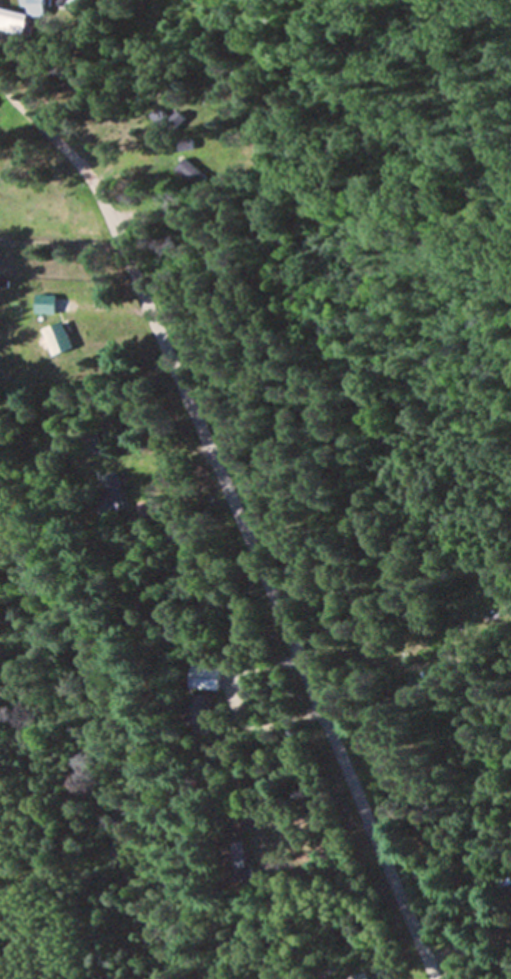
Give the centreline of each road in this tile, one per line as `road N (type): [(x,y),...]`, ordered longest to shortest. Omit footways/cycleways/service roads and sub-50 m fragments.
road 1 (residential): [(431,978),(93,190)]

